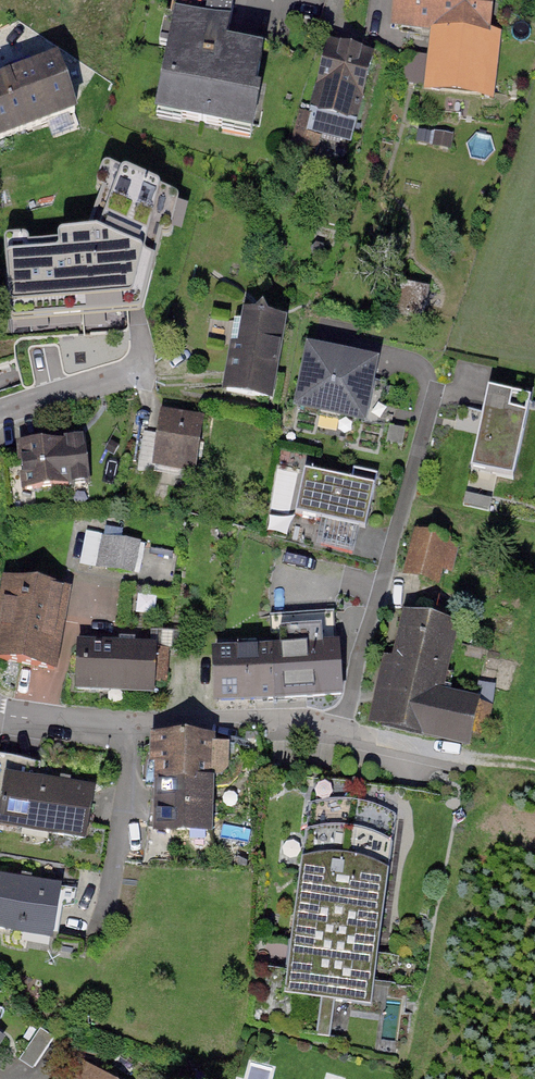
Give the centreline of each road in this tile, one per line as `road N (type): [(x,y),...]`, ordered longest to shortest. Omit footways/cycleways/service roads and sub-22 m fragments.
road 1 (residential): [(341,727),(439,381)]
road 2 (residential): [(341,727),(0,713)]
road 3 (residential): [(476,762),(341,727)]

